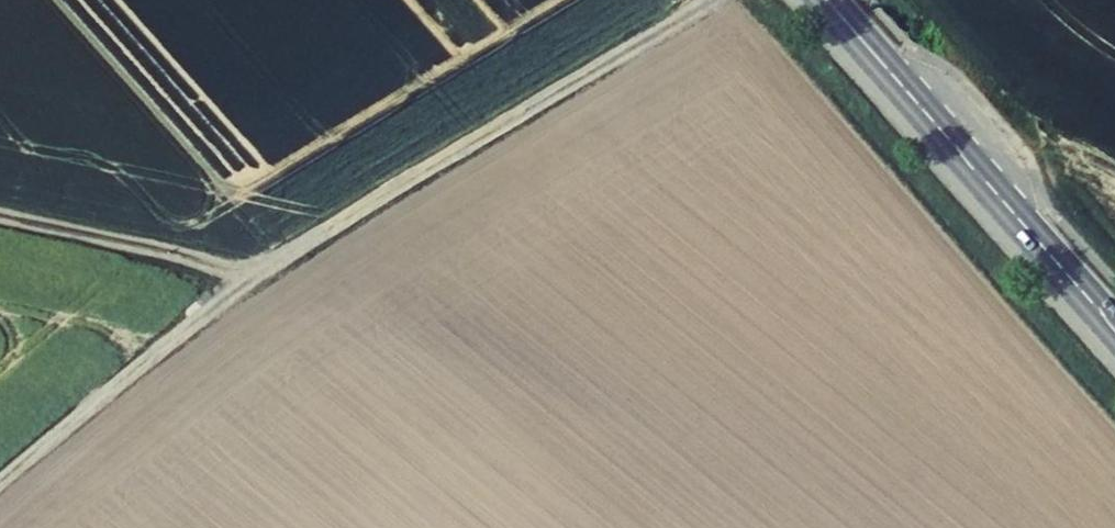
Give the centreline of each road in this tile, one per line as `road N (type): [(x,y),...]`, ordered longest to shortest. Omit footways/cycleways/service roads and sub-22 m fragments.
road 1 (track): [(713,0),(284,254),(0,483)]
road 2 (primary): [(828,0),(1114,328)]
road 3 (track): [(0,215),(259,272)]

